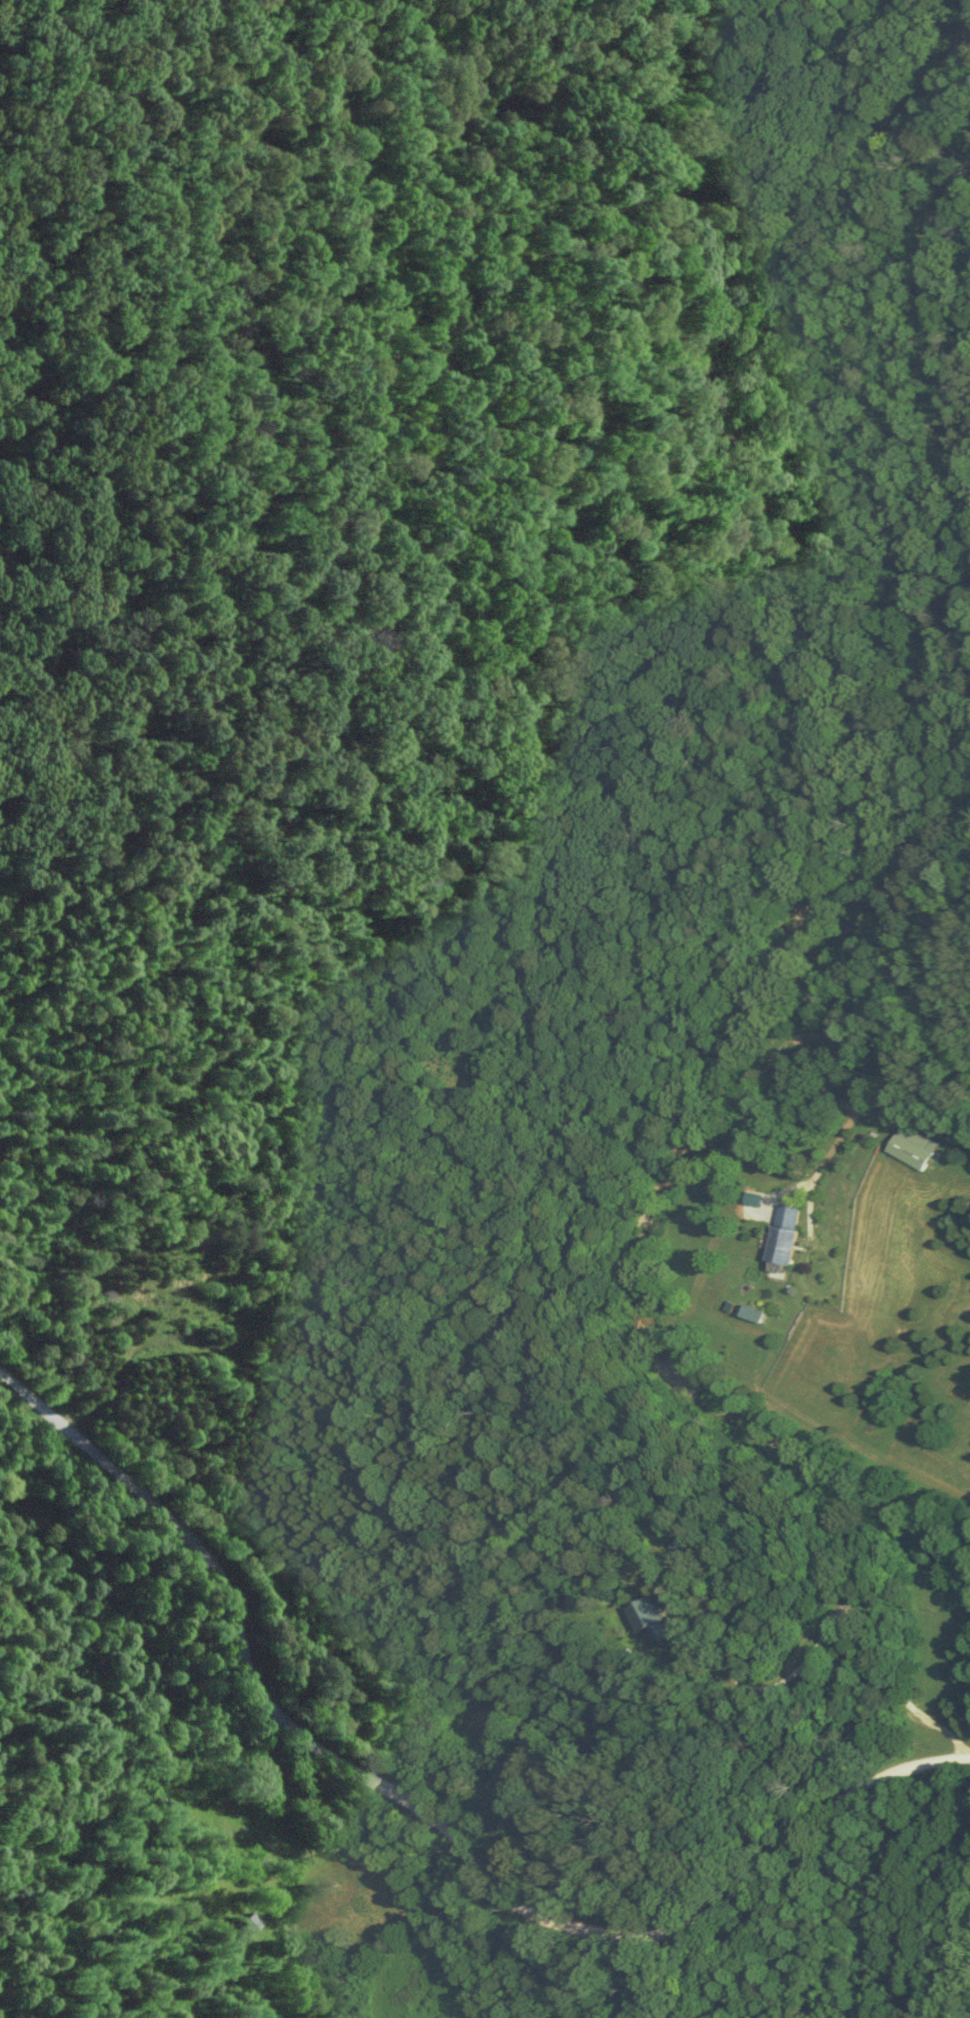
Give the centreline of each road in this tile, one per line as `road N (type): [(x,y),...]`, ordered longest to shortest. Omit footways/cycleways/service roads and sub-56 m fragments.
road 1 (residential): [(969,1755),(856,1792),(774,1875),(650,1943),(525,1917),(458,1833),(259,1694),(210,1547),(0,1385)]
road 2 (residential): [(969,502),(929,283),(949,188),(969,159)]
road 3 (residential): [(969,1048),(950,1028),(938,963),(969,909)]

